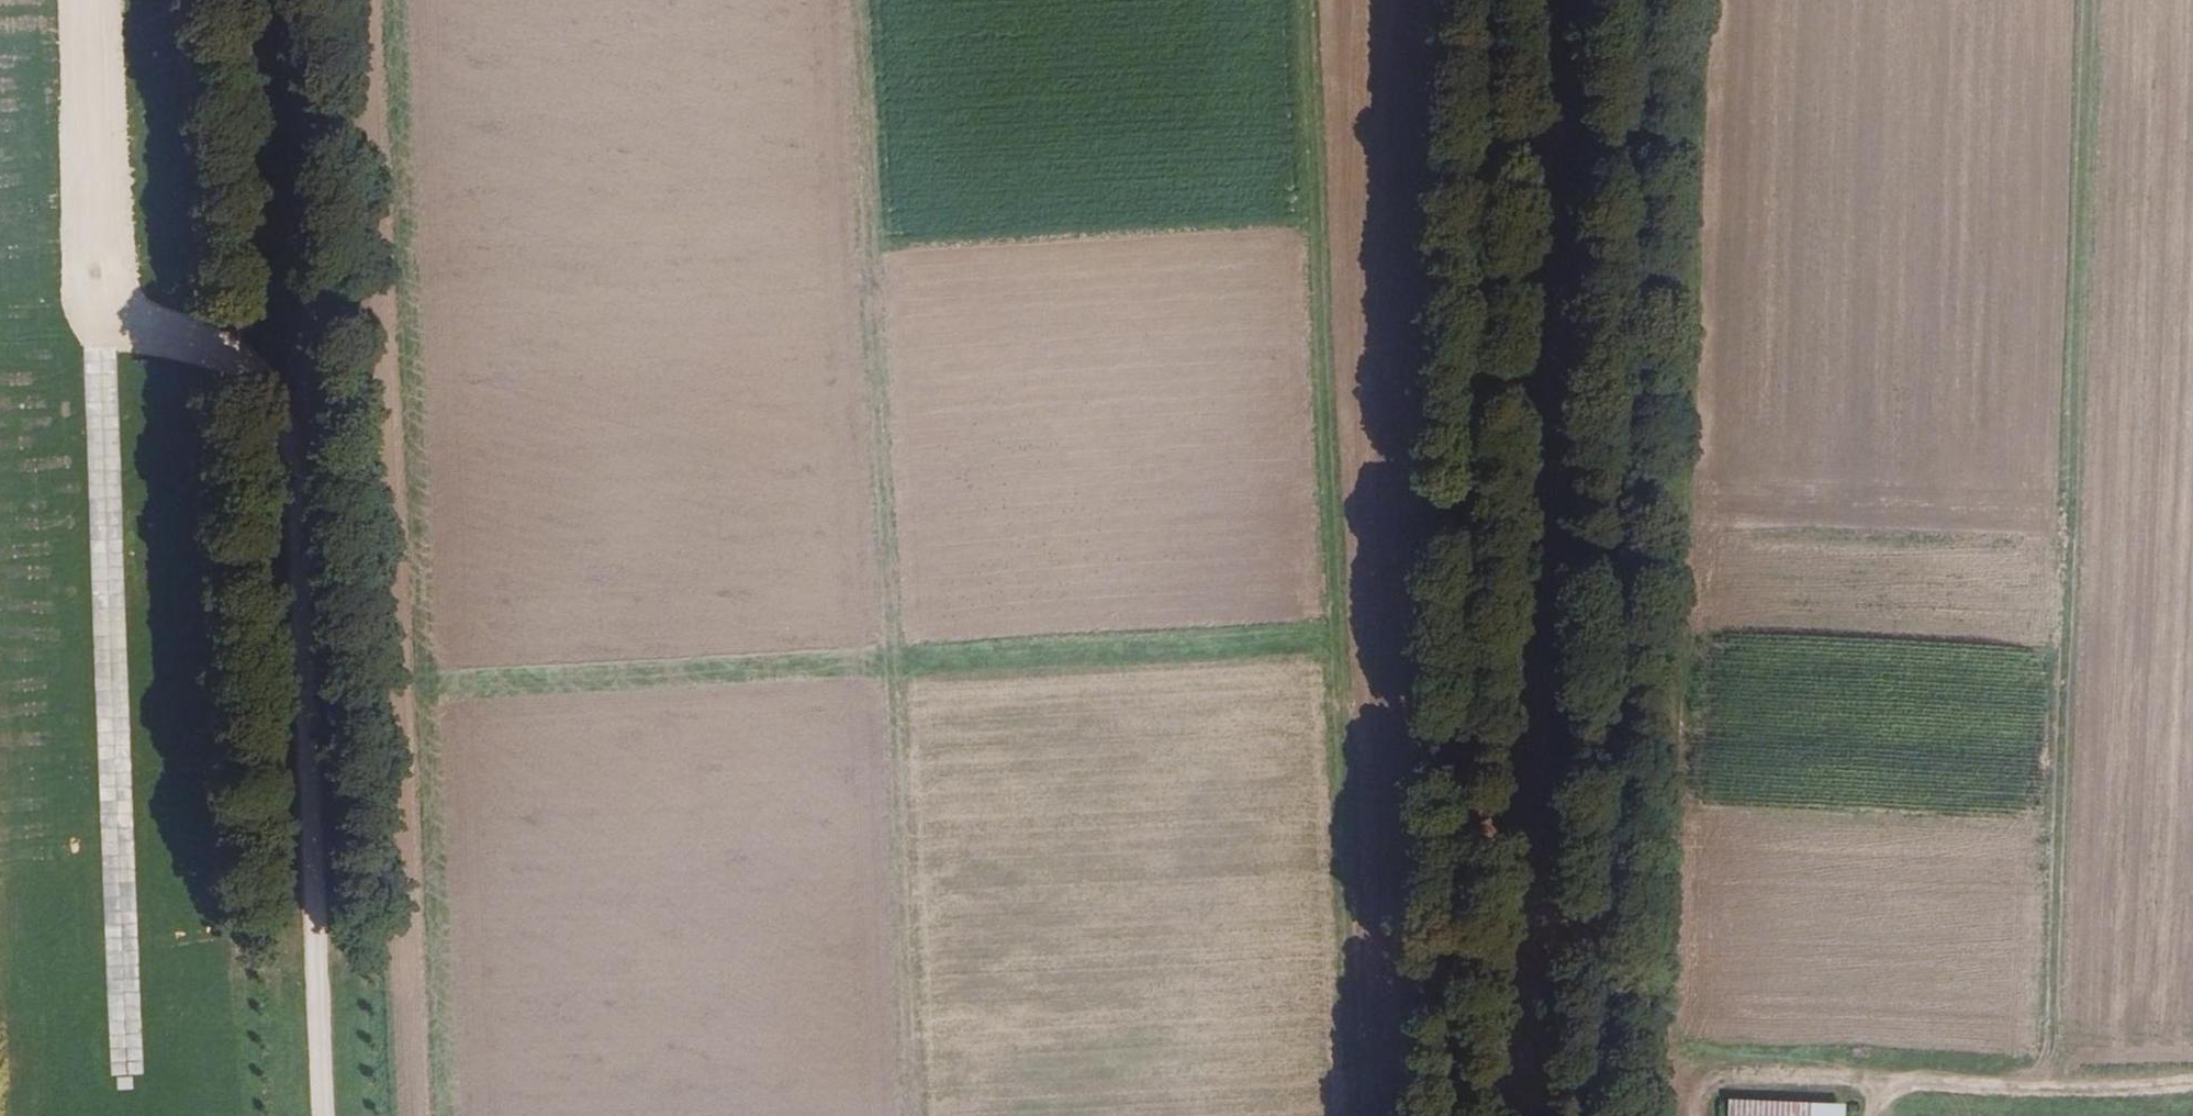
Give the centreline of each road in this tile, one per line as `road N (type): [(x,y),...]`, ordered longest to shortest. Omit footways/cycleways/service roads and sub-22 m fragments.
road 1 (track): [(272,0),(322,1115)]
road 2 (track): [(1572,0),(1540,1115)]

